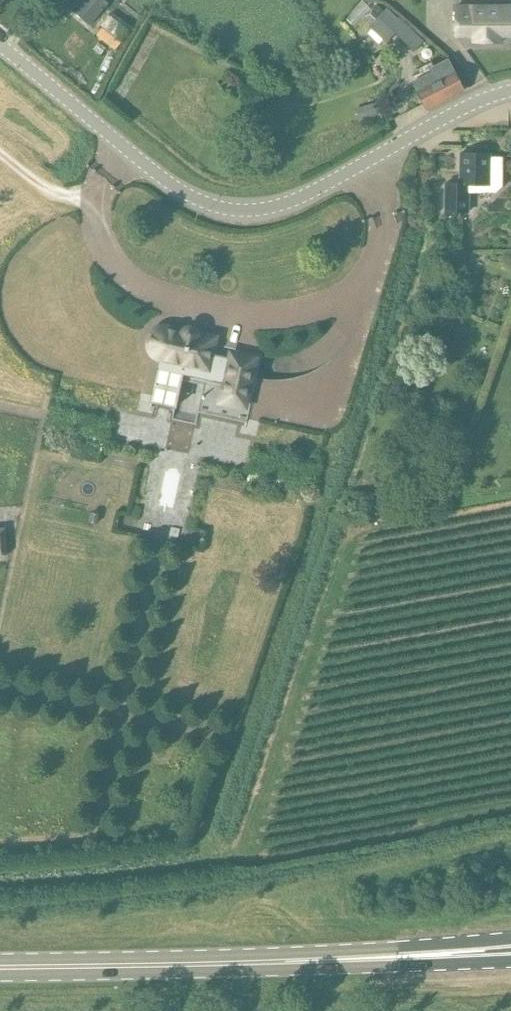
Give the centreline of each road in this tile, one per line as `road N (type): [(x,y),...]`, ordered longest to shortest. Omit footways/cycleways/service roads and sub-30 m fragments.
road 1 (unclassified): [(510,95),(421,132),(280,212),(242,217),(205,208),(146,169),(0,54)]
road 2 (secondary): [(467,956),(0,967)]

